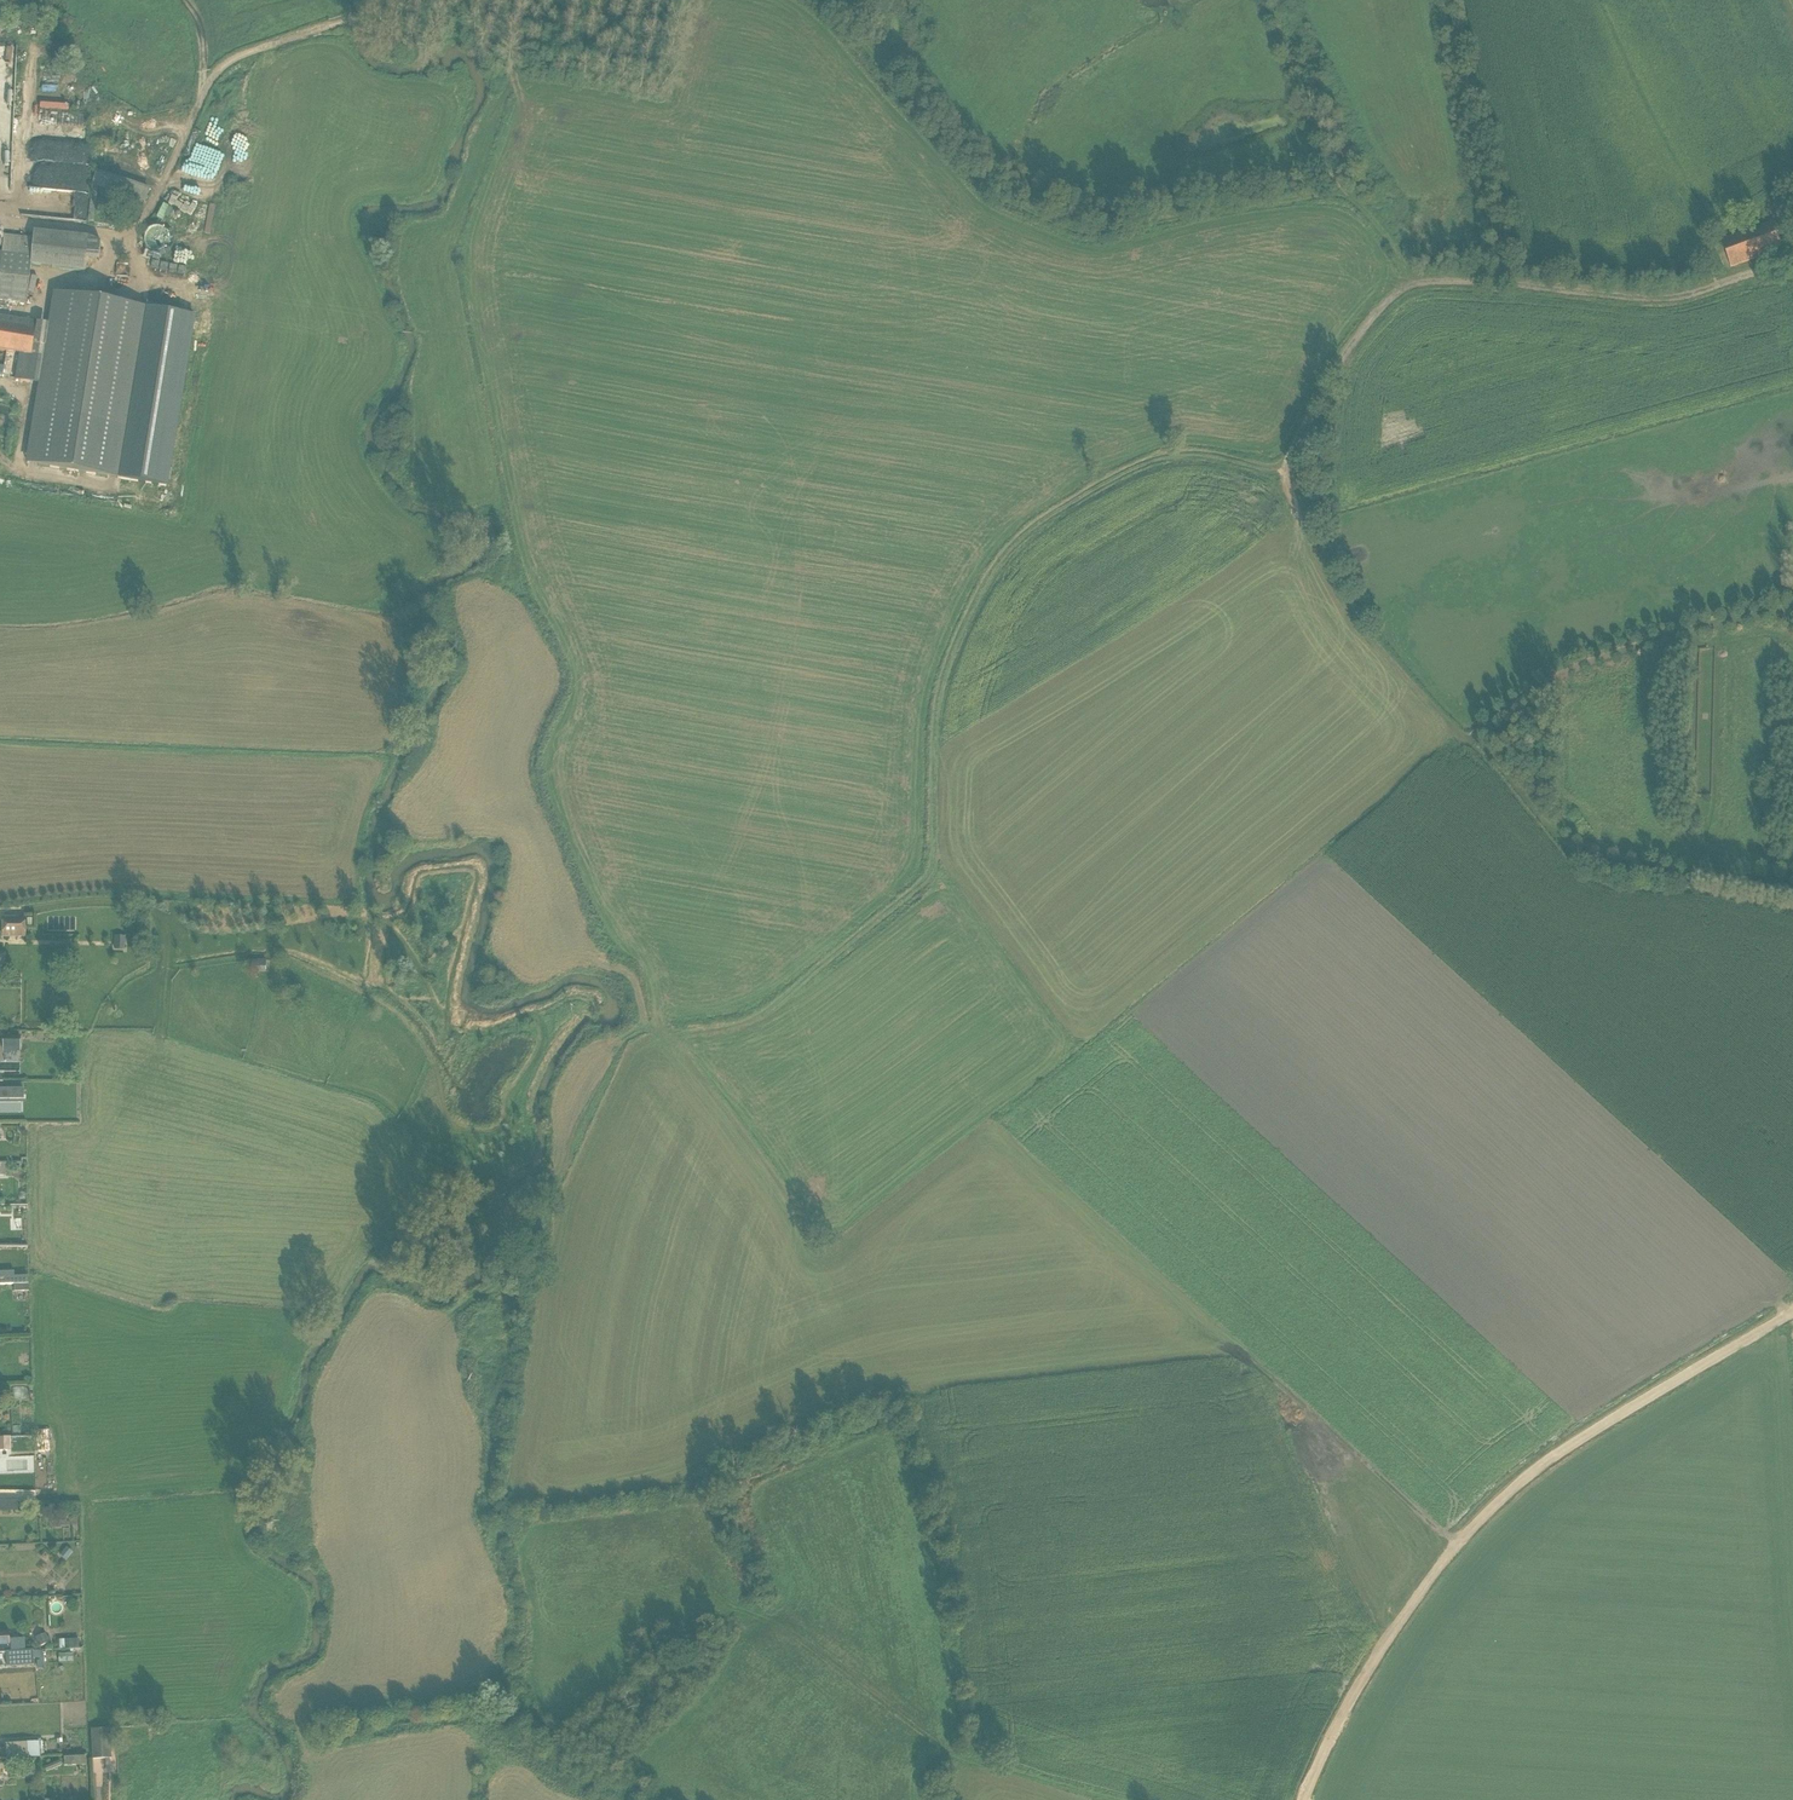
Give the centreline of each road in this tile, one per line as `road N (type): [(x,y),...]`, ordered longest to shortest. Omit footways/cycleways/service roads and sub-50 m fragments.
road 1 (track): [(660,1031),(762,1010),(924,880),(944,671),(989,573),(1027,531),(1161,458),(1212,454),(1272,469)]
road 2 (track): [(1303,1799),(1377,1658),(1486,1513),(1580,1439),(1792,1311)]
road 3 (track): [(1792,257),(1663,296),(1416,283),(1389,298),(1360,330),(1293,454),(1272,469)]
road 4 (track): [(1448,0),(1509,284)]

